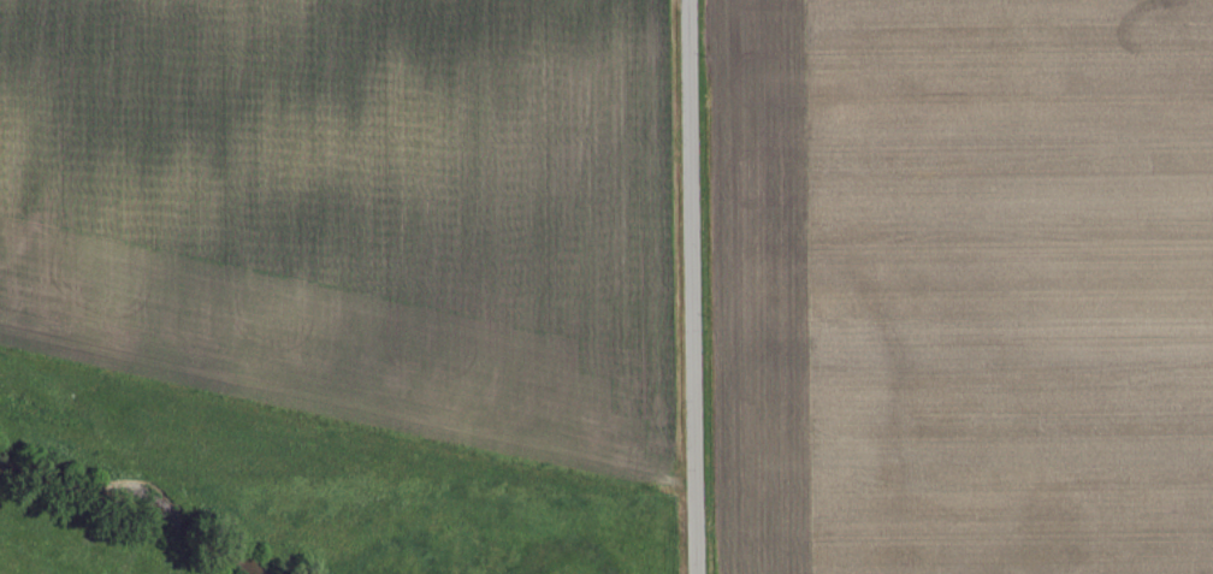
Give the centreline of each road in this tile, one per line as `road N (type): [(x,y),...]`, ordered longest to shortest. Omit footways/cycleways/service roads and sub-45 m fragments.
road 1 (residential): [(690,573),(686,0)]

